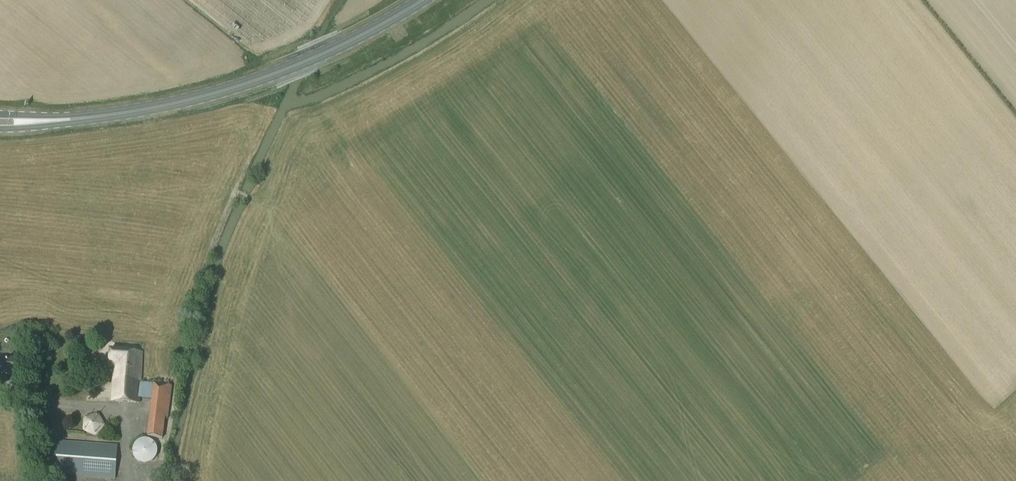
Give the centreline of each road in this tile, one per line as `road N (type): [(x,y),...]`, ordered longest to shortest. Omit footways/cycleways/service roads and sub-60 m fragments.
road 1 (secondary): [(287,69),(153,108),(72,119)]
road 2 (secondary): [(287,69),(420,0)]

